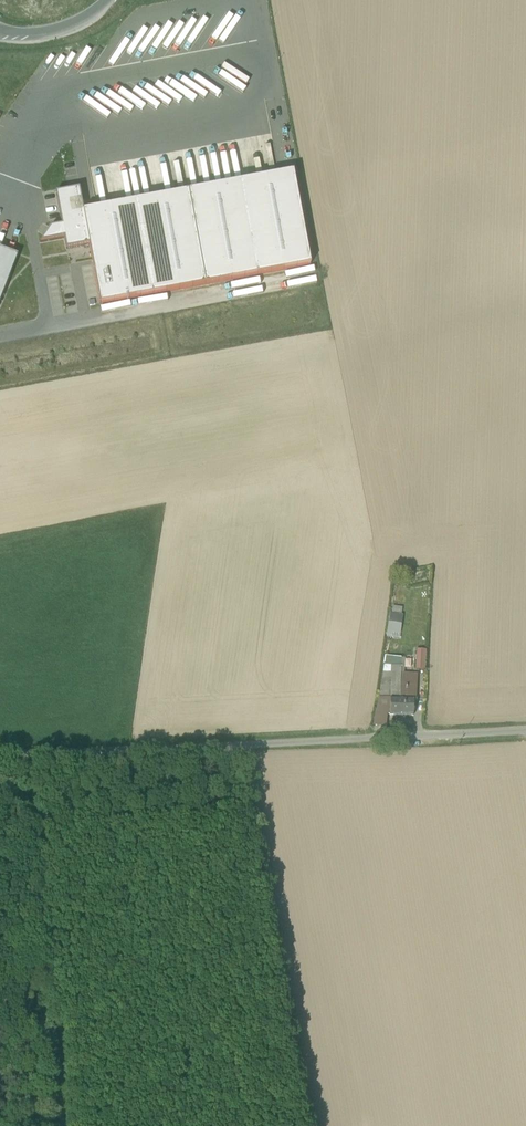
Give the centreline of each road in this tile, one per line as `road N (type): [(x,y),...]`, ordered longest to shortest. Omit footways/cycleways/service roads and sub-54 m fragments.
road 1 (unclassified): [(525,730),(0,753)]

